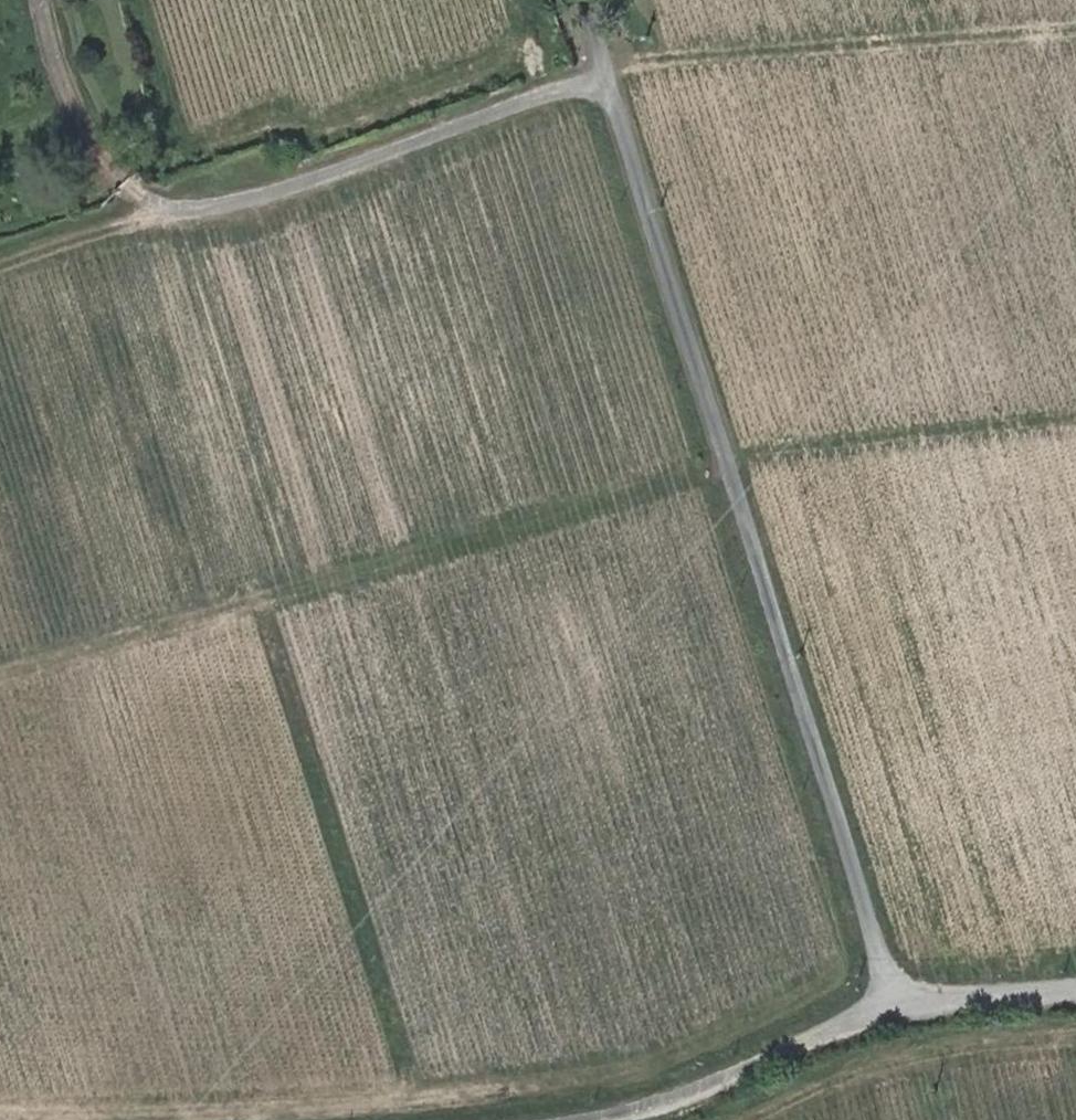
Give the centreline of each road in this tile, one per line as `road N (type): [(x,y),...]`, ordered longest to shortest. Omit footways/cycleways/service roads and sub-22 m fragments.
road 1 (unclassified): [(590,1119),(889,991),(1075,978)]

